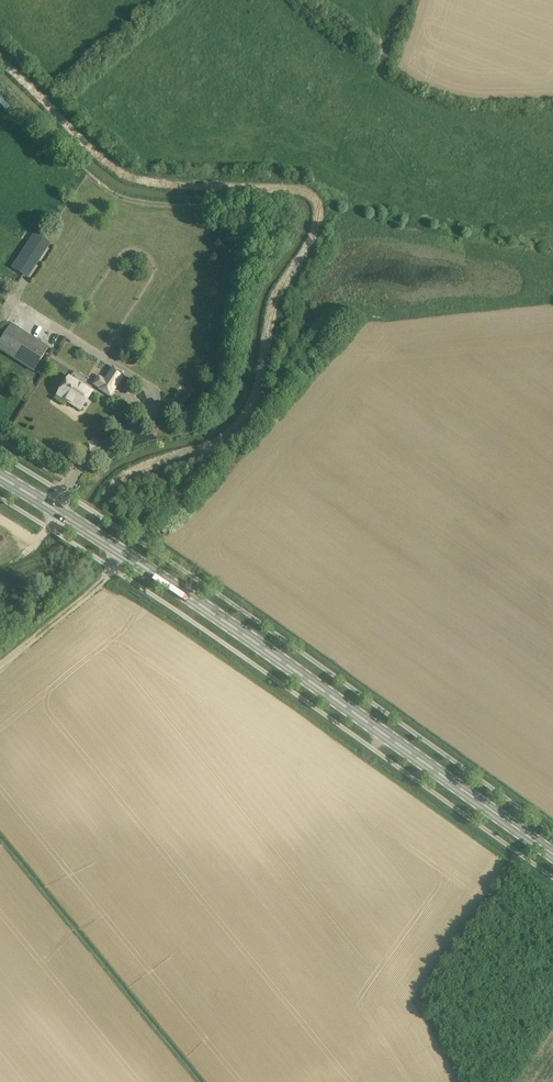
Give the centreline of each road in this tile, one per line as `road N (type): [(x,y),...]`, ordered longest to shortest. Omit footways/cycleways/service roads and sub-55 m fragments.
road 1 (primary): [(552,855),(251,639),(0,476)]
road 2 (track): [(0,666),(124,554)]

